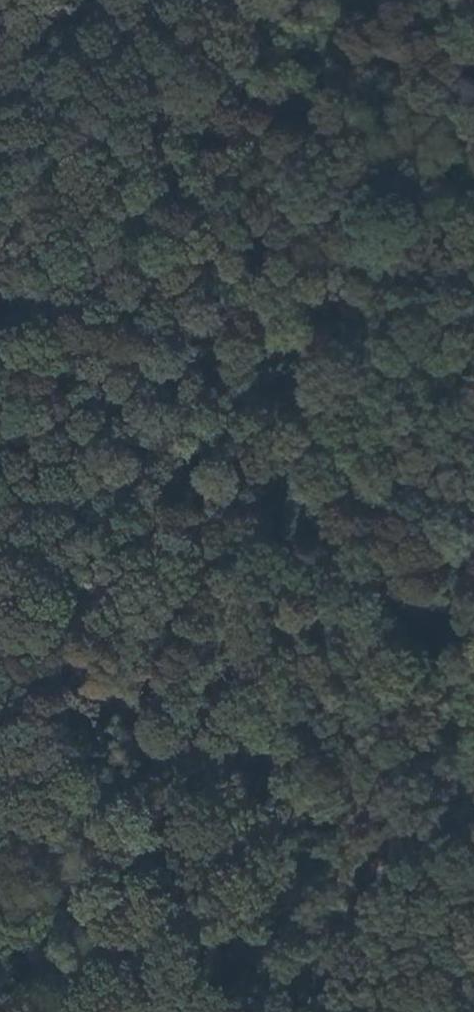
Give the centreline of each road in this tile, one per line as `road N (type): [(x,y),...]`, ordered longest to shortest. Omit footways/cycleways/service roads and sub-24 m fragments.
road 1 (track): [(0,572),(46,576),(473,669)]

